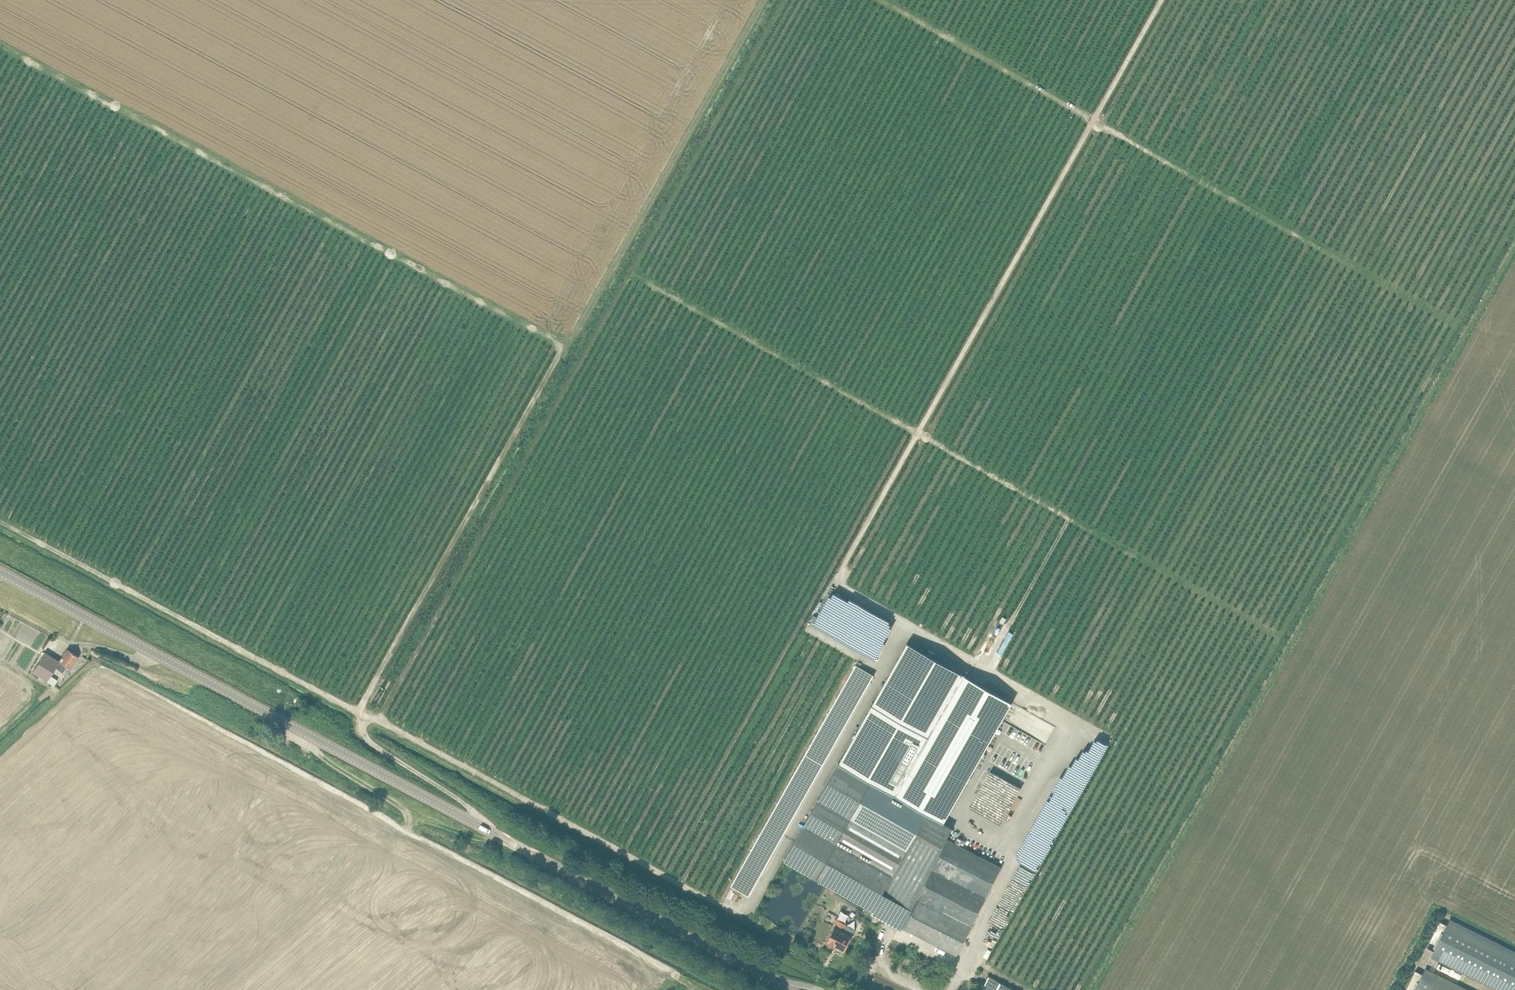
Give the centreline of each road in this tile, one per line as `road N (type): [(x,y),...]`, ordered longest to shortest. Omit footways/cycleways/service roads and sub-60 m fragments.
road 1 (secondary): [(783,989),(0,572)]

